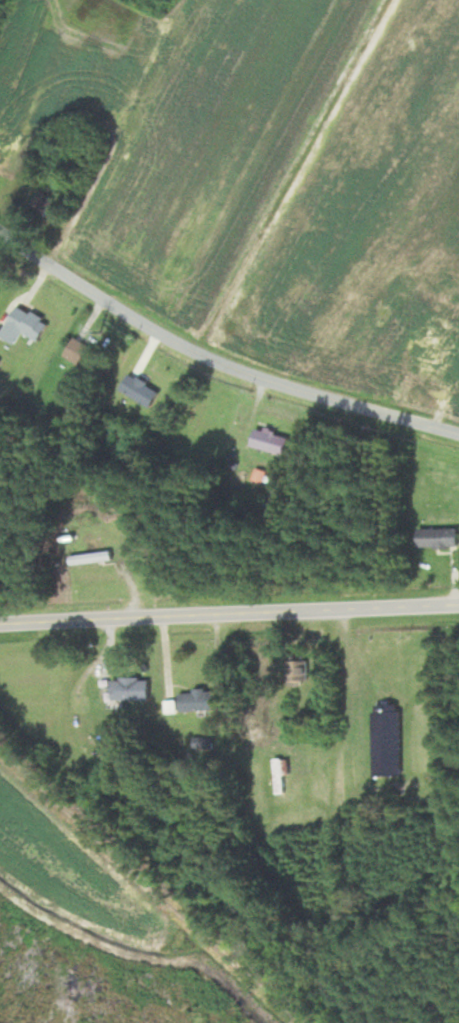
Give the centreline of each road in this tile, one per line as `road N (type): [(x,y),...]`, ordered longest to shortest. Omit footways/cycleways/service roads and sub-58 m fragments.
road 1 (residential): [(458,432),(211,359),(0,231)]
road 2 (secondary): [(458,604),(0,624)]

